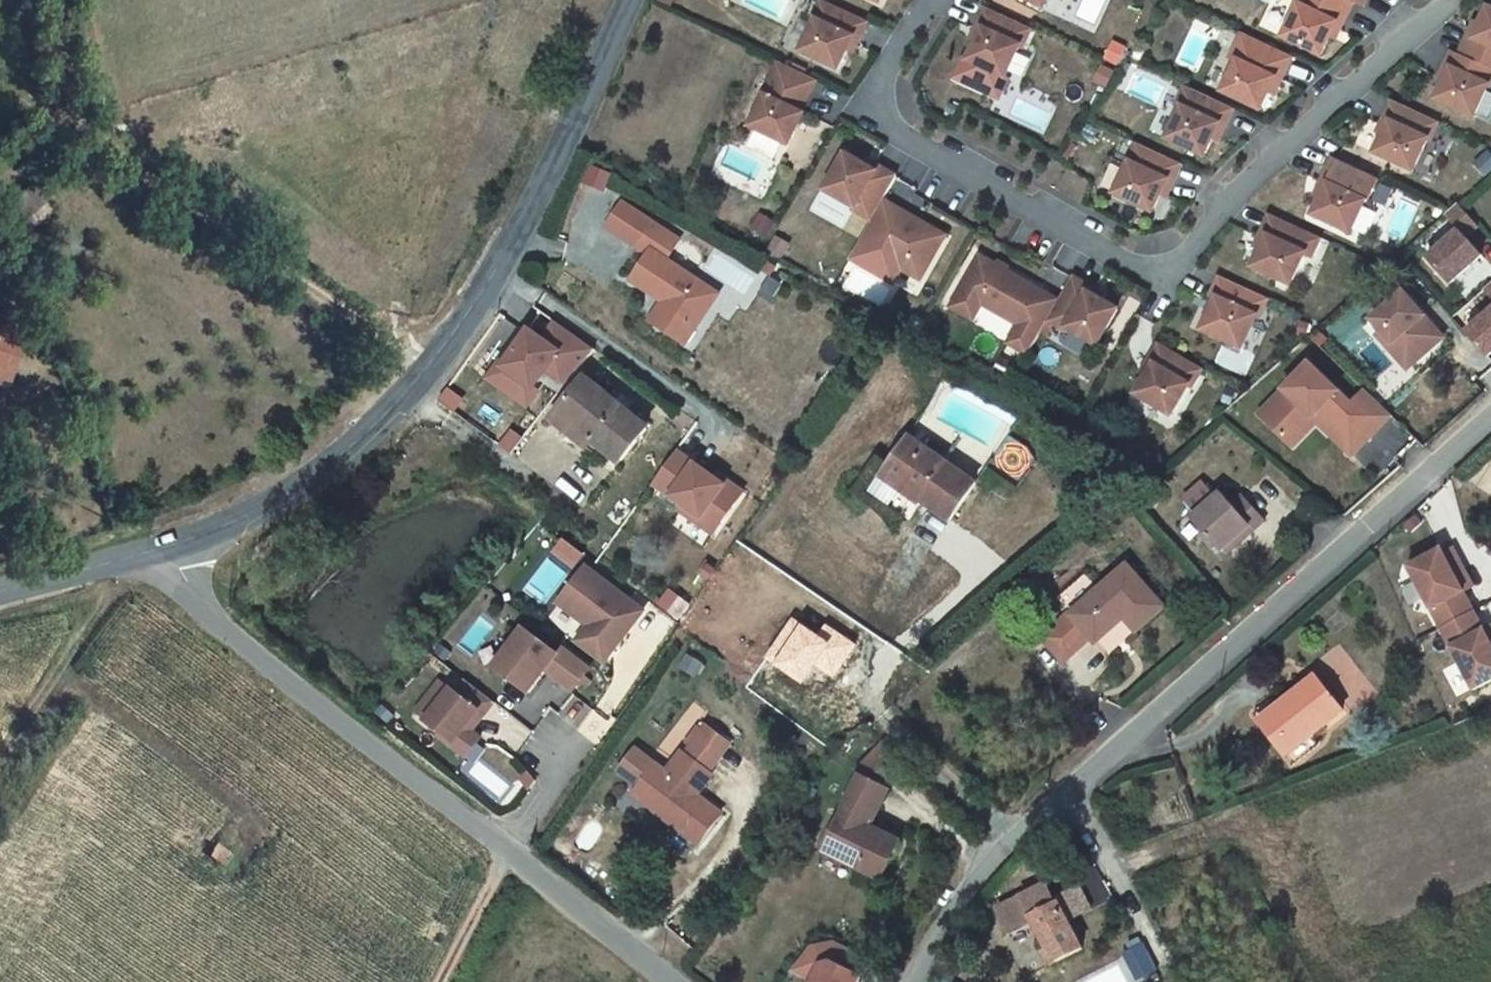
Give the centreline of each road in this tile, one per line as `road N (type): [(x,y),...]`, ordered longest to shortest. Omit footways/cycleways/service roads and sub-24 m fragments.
road 1 (residential): [(925,0),(867,103),(1157,286),(1447,0)]
road 2 (residential): [(1490,424),(1002,854),(949,912),(914,981)]
road 3 (tertiary): [(629,0),(524,224),(427,378),(260,508),(154,550)]
road 4 (track): [(427,378),(110,160),(77,0)]
road 5 (residential): [(154,550),(210,612),(506,849)]
road 6 (residential): [(506,849),(674,981)]
road 7 (tertiary): [(154,550),(0,590)]
road 8 (track): [(438,981),(506,849)]
road 9 (residential): [(506,849),(577,745)]

